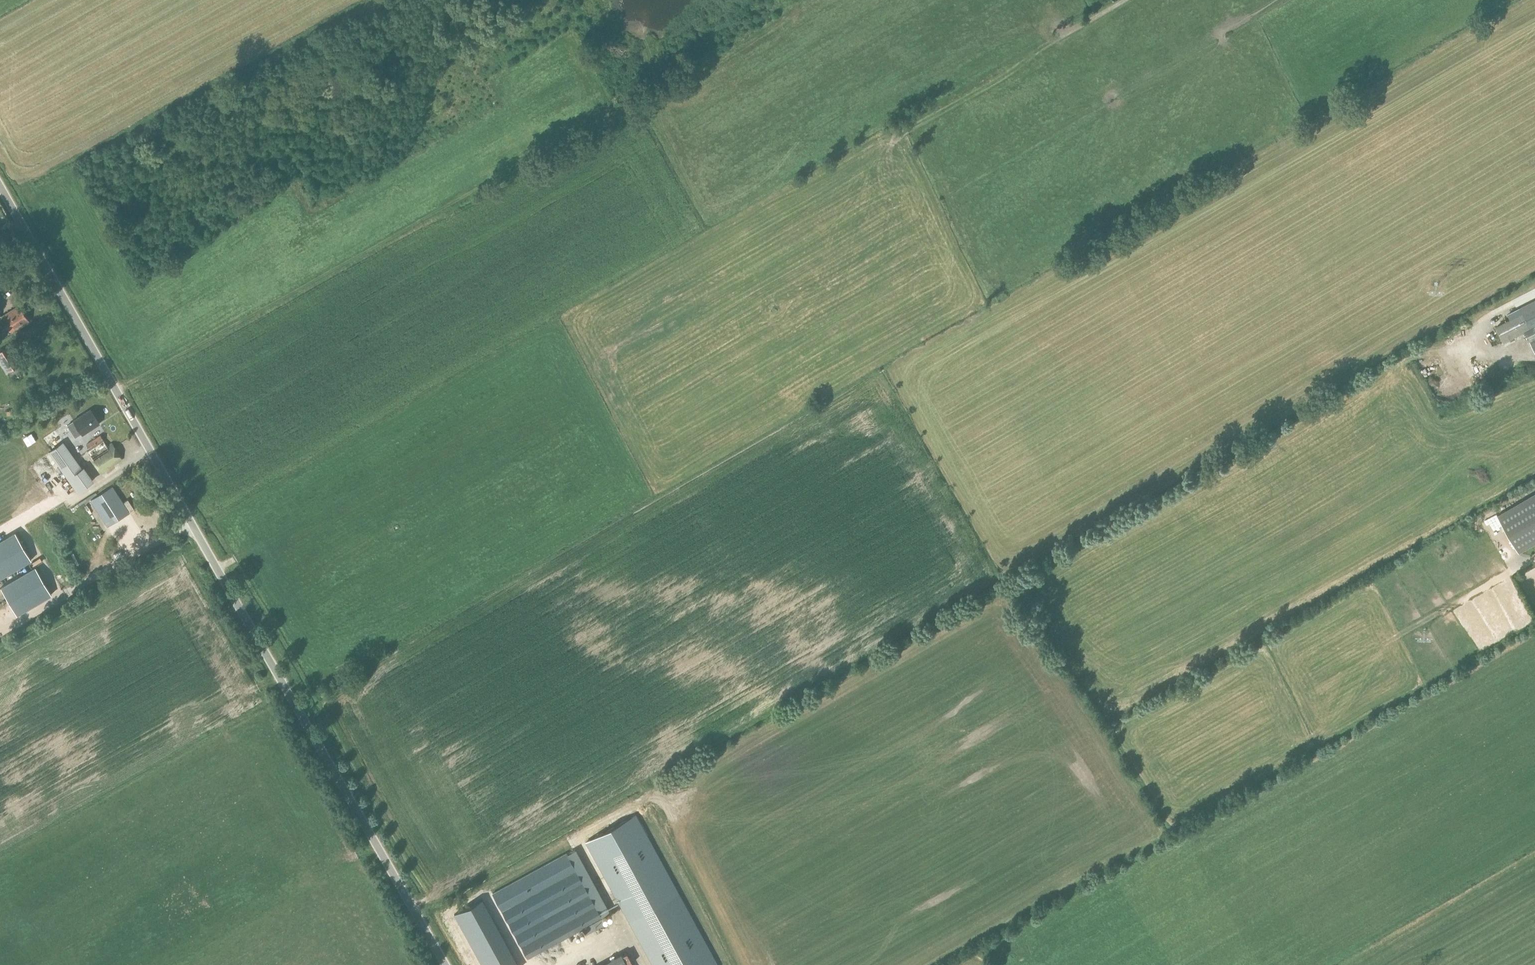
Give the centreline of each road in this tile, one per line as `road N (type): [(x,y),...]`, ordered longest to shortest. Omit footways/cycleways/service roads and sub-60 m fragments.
road 1 (unclassified): [(446,964),(0,185)]

